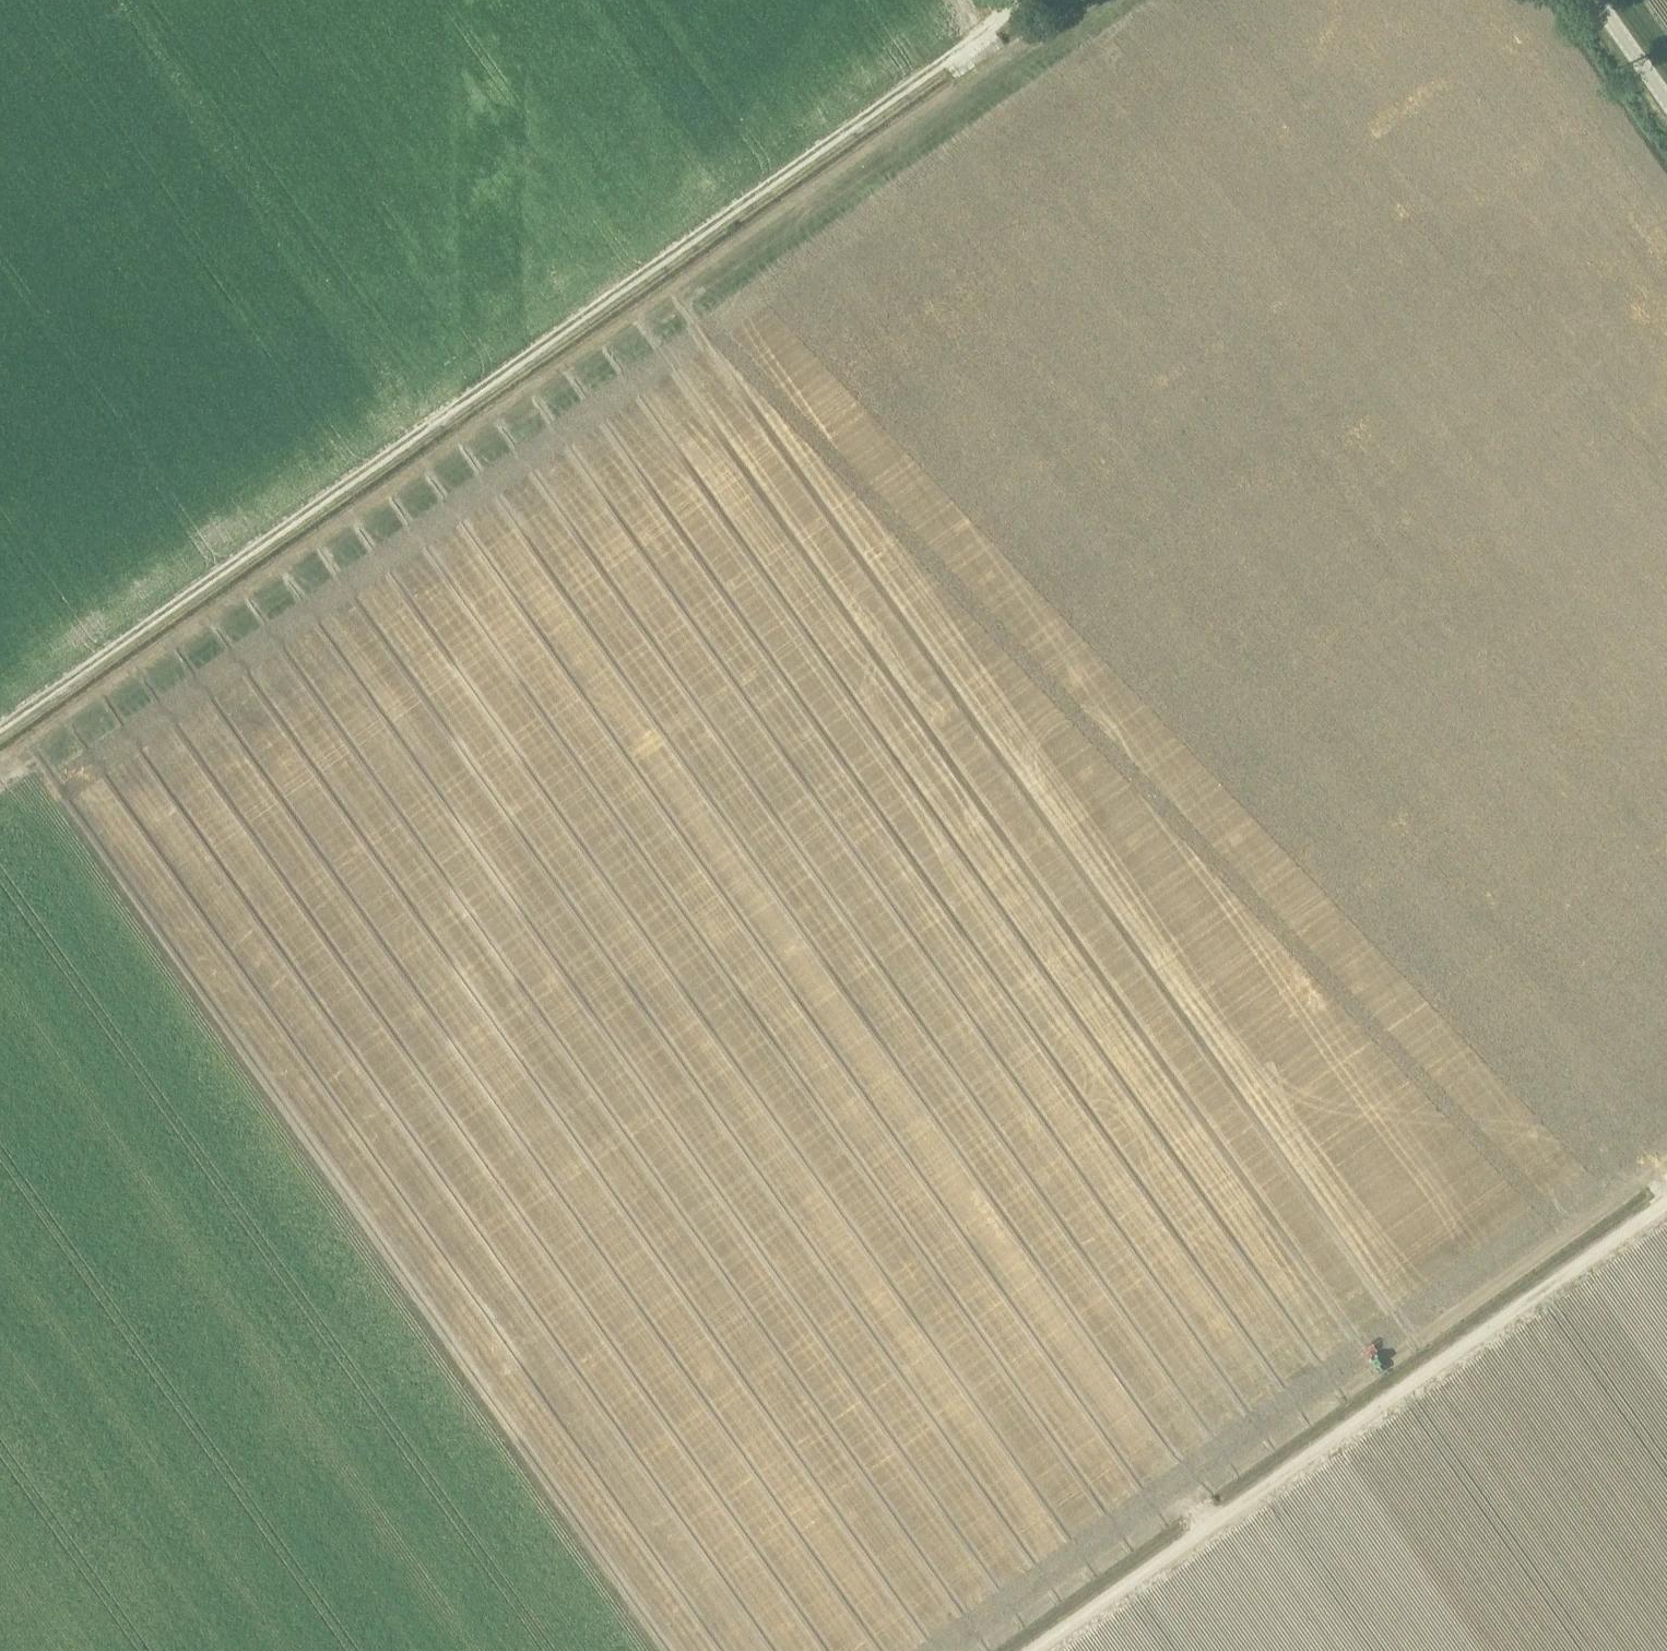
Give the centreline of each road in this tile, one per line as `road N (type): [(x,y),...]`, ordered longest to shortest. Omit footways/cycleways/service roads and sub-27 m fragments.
road 1 (unclassified): [(1666,101),(1596,0)]

